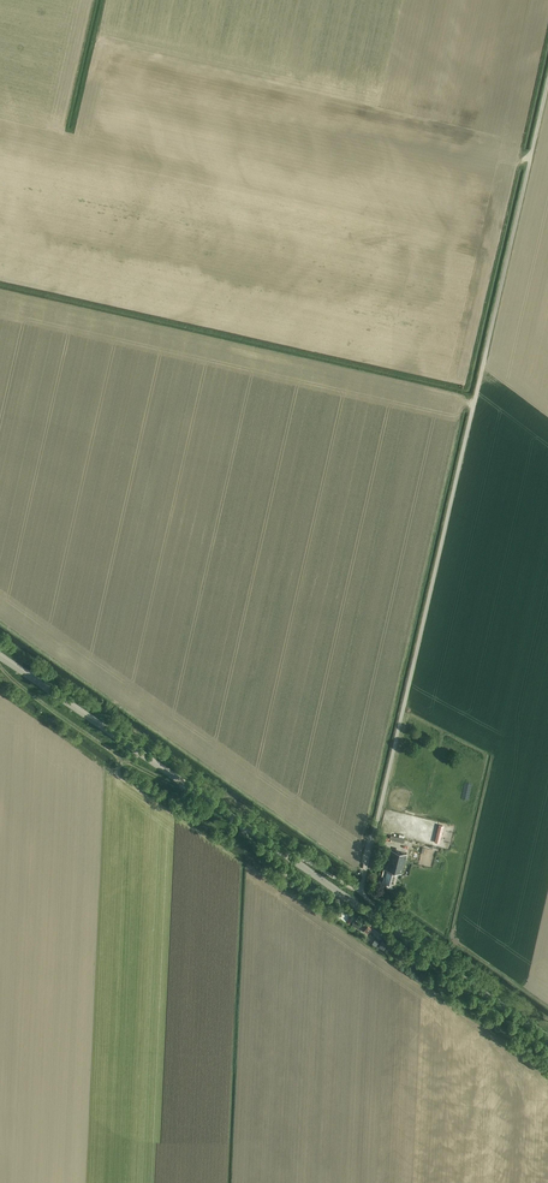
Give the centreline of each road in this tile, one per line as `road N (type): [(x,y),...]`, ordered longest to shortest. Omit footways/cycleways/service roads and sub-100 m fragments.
road 1 (unclassified): [(547,81),(377,820)]
road 2 (track): [(0,667),(288,877),(281,888),(114,774)]
road 3 (secondary): [(284,854),(0,656)]
road 4 (track): [(281,888),(547,1072)]
road 5 (track): [(493,755),(451,947),(385,914)]
road 6 (secondary): [(547,1038),(407,940)]
road 7 (track): [(547,1055),(456,989),(426,953)]
road 8 (secondary): [(407,940),(284,854)]
road 9 (track): [(0,694),(114,774)]

